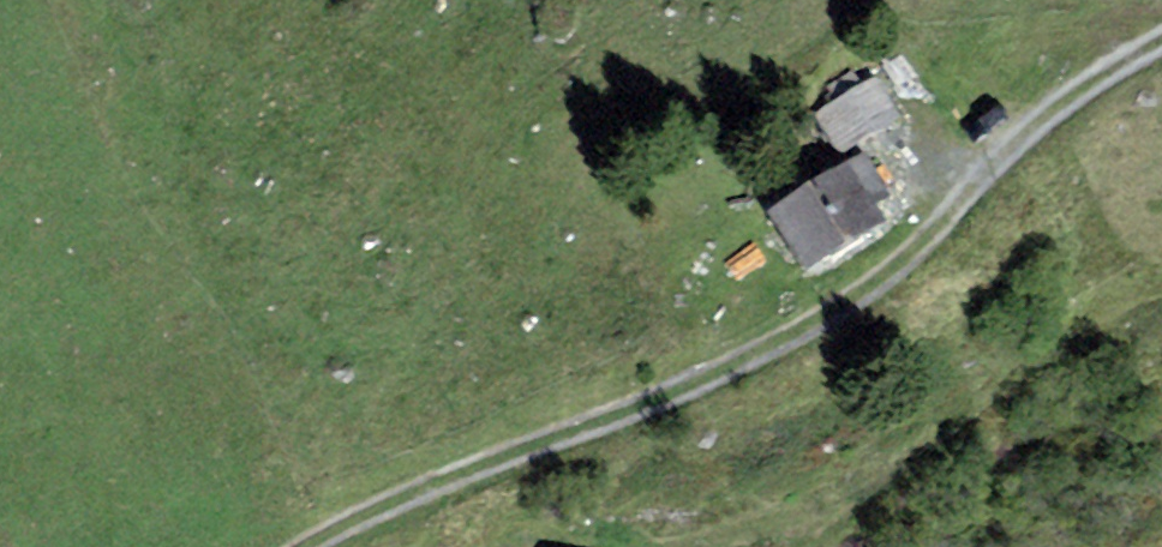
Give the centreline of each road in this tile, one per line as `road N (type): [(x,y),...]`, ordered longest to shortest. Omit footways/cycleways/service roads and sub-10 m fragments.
road 1 (track): [(1161,44),(1068,93),(877,285),(585,424),(348,516),(303,546)]
road 2 (track): [(672,546),(732,538),(889,484),(1127,306),(1161,296)]

